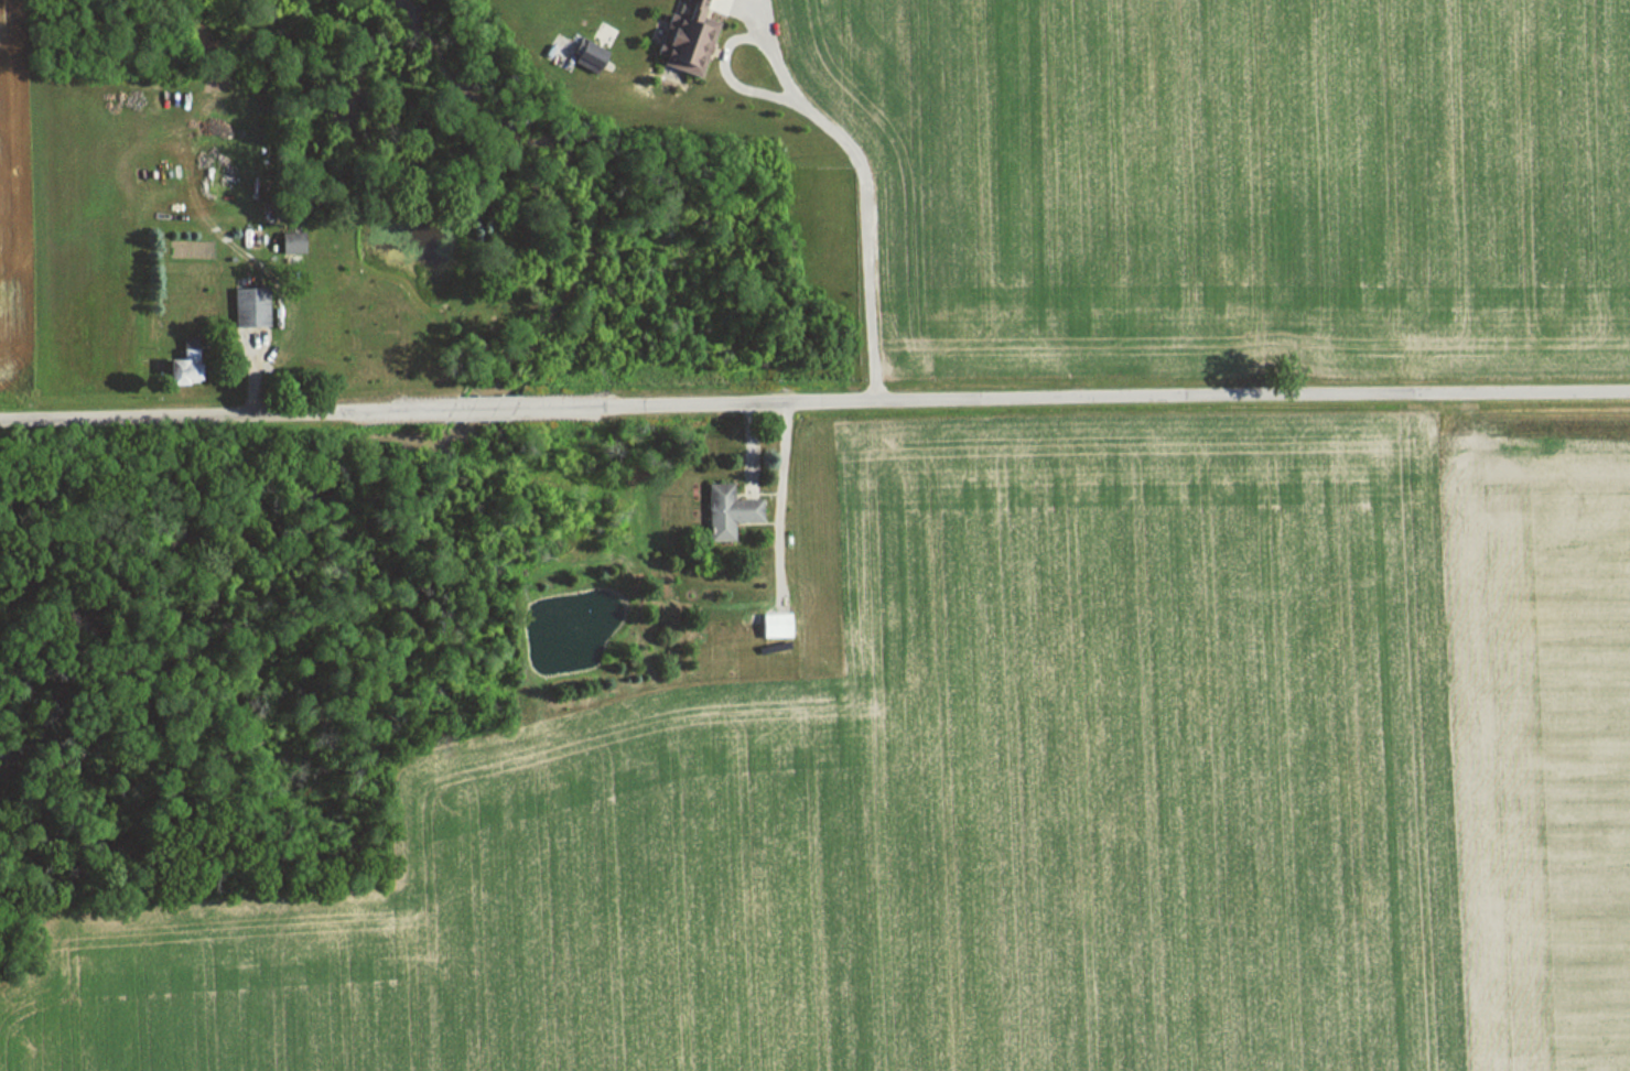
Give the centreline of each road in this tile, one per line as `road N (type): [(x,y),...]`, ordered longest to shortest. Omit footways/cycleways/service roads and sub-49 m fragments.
road 1 (residential): [(0,422),(1629,394)]

